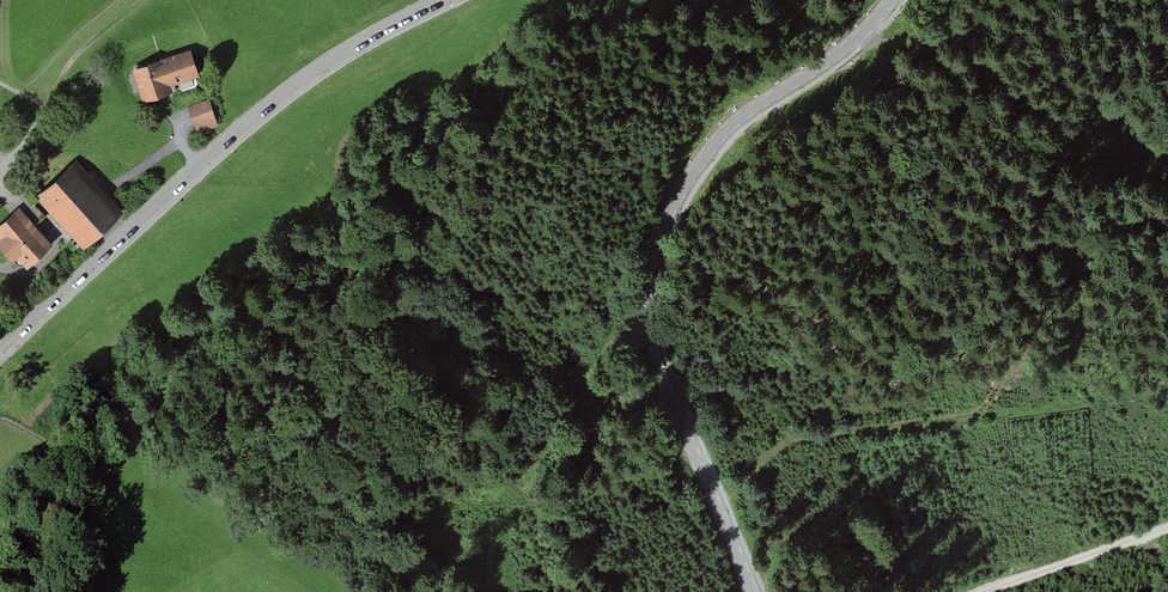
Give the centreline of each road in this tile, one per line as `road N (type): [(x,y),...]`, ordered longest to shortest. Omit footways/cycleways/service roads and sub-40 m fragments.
road 1 (unclassified): [(893,0),(855,43),(727,133),(678,198),(653,263),(647,324),(656,361),(750,591)]
road 2 (unclassified): [(0,350),(284,92),(441,0)]
road 3 (track): [(1167,528),(982,591)]
road 4 (track): [(44,105),(77,58),(144,0)]

